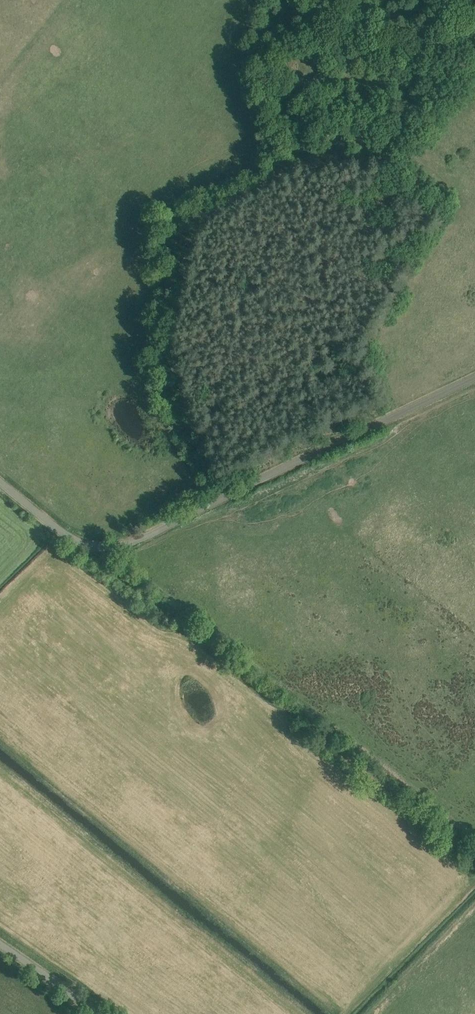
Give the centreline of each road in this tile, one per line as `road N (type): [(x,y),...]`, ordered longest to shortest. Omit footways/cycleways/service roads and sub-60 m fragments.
road 1 (unclassified): [(474,377),(121,546),(77,542),(0,482)]
road 2 (unclassified): [(100,1013),(0,942)]

